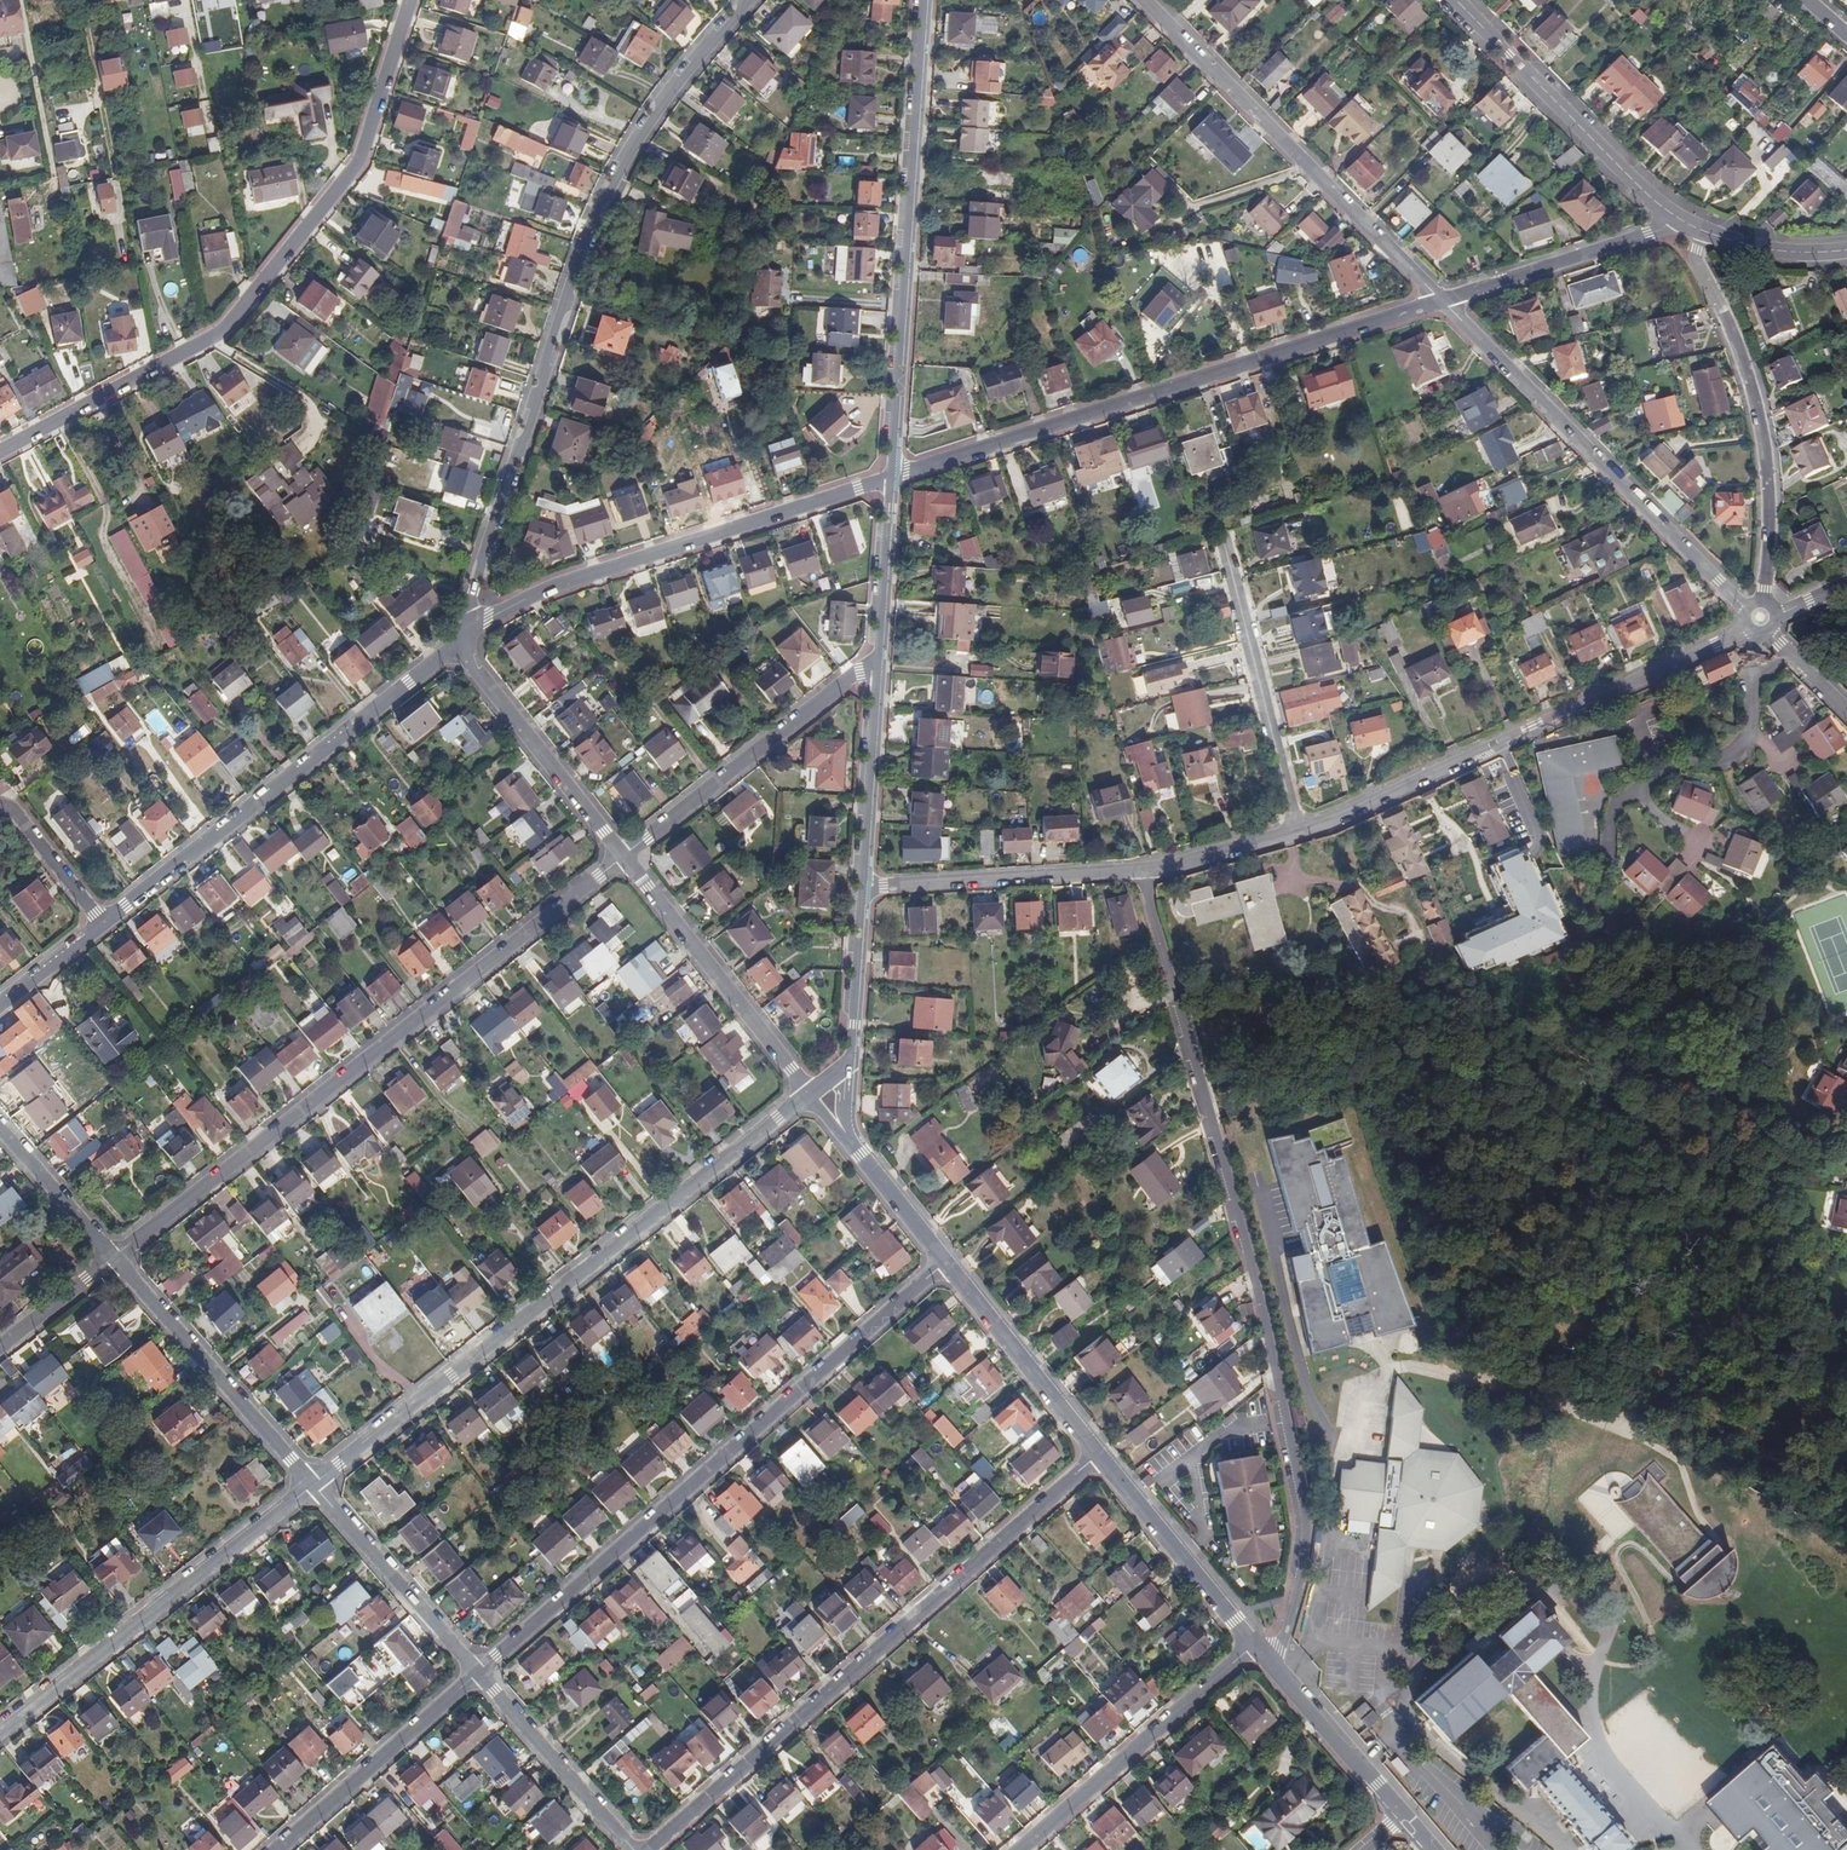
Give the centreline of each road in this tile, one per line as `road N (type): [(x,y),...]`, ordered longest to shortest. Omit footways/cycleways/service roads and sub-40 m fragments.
road 1 (residential): [(1263,1657),(1287,1632),(1308,1535),(1144,870)]
road 2 (tertiary): [(749,0),(652,121),(609,194),(457,646)]
road 3 (residential): [(116,1257),(623,857)]
road 4 (residential): [(0,453),(224,334),(360,161),(410,0)]
road 5 (residential): [(811,1095),(313,1486)]
road 6 (residential): [(479,1673),(945,1263)]
road 7 (residential): [(649,1849),(1098,1454)]
road 8 (residential): [(891,477),(1442,301)]
road 9 (residential): [(1297,829),(1746,627)]
road 10 (tertiary): [(891,477),(924,0)]
road 11 (residential): [(457,646),(483,622),(557,585),(891,477)]
road 12 (residential): [(457,646),(102,924)]
road 13 (residential): [(1442,301),(1746,608)]
road 14 (residential): [(1142,0),(1442,301)]
road 15 (residential): [(313,1486),(0,1730)]
road 16 (residential): [(1764,601),(1770,528),(1761,427),(1739,350),(1698,263),(1702,233)]
road 17 (residential): [(623,857),(851,677),(877,672)]
road 18 (residential): [(1020,1849),(1253,1646)]
road 19 (tertiary): [(1453,0),(1673,216)]
road 20 (tertiary): [(623,857),(811,1095)]
road 21 (residential): [(1297,829),(1223,535)]
road 22 (residential): [(313,1486),(116,1257)]
road 23 (residential): [(862,886),(1144,870)]
road 24 (residential): [(276,1849),(479,1673)]
road 25 (tertiary): [(457,646),(623,857)]
road 26 (residential): [(479,1673),(313,1486)]
road 27 (residential): [(1442,301),(1648,234),(1673,216)]
road 28 (tertiary): [(1253,1646),(1098,1454)]
road 29 (tertiary): [(1098,1454),(945,1263)]
road 30 (residential): [(635,1849),(479,1673)]
road 31 (tertiary): [(862,886),(877,672)]
road 32 (tertiary): [(1394,1816),(1263,1657)]
road 33 (tertiary): [(877,672),(891,477)]
road 34 (tertiary): [(851,1063),(862,886)]
road 35 (residential): [(116,1257),(0,1126)]
road 36 (residential): [(0,805),(11,805),(102,924)]
road 37 (residential): [(1144,870),(1297,829)]
road 38 (tertiary): [(945,1263),(848,1139)]
road 39 (residential): [(0,1347),(116,1257)]
road 40 (tertiary): [(1702,233),(1782,253),(1846,252)]
road 41 (residential): [(102,924),(0,1003)]

